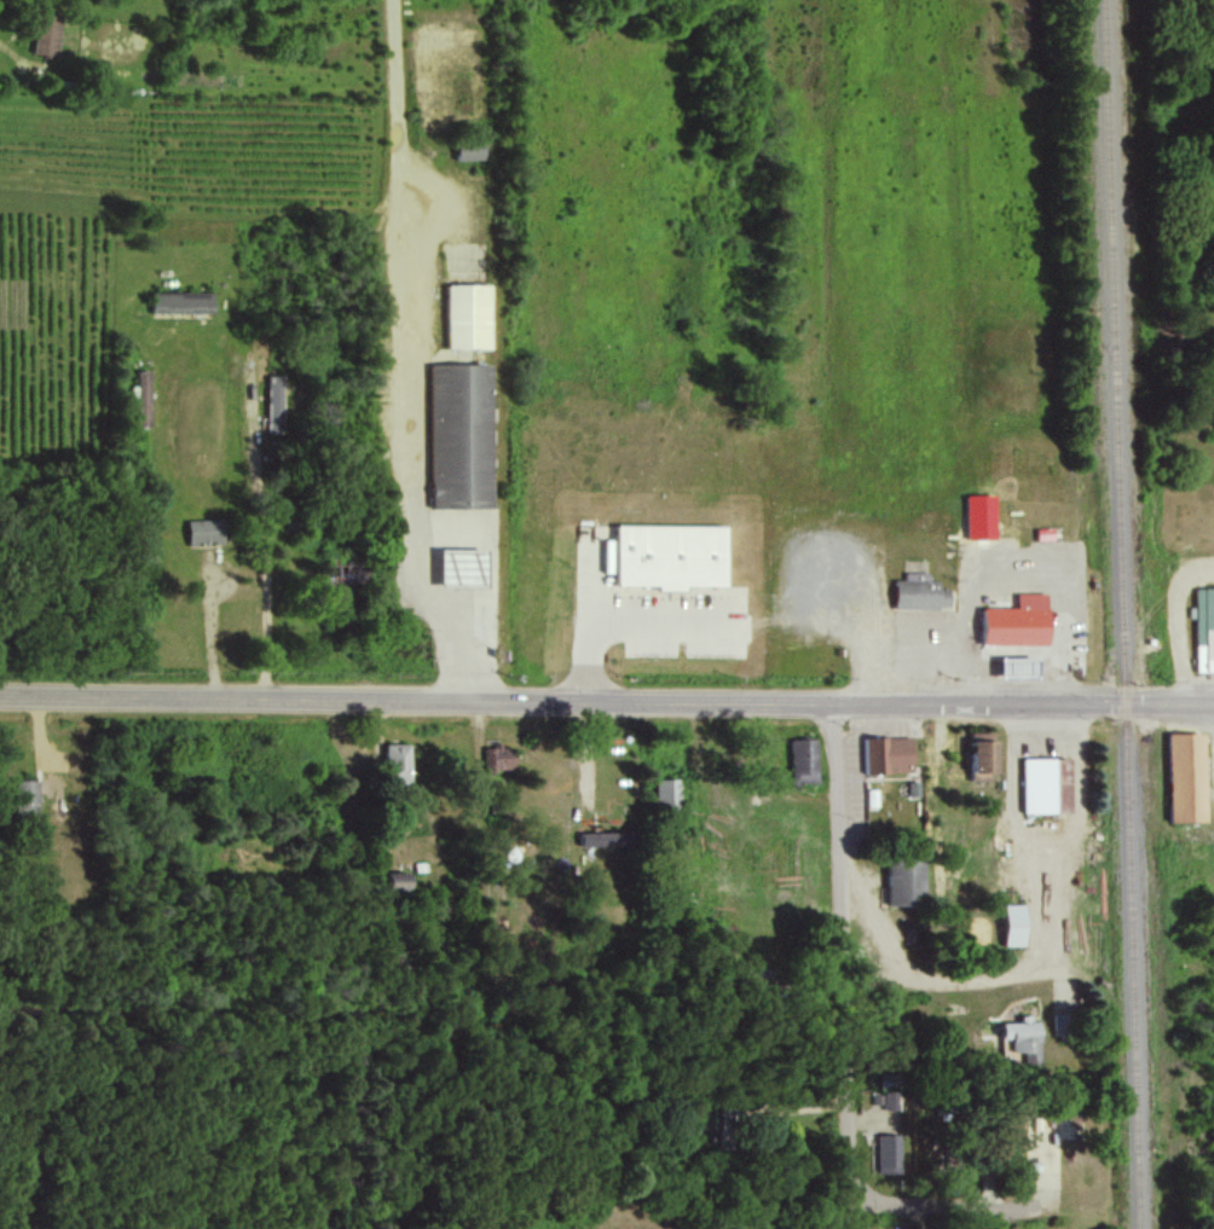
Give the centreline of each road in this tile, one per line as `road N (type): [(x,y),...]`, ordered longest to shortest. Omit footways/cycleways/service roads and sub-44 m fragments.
road 1 (tertiary): [(1213,707),(0,696)]
road 2 (residential): [(829,707),(852,1228)]
road 3 (residential): [(262,700),(266,561),(256,355)]
road 4 (residential): [(1094,973),(845,985)]
road 5 (residential): [(851,1205),(1025,1211),(1045,1207),(1088,1175)]

